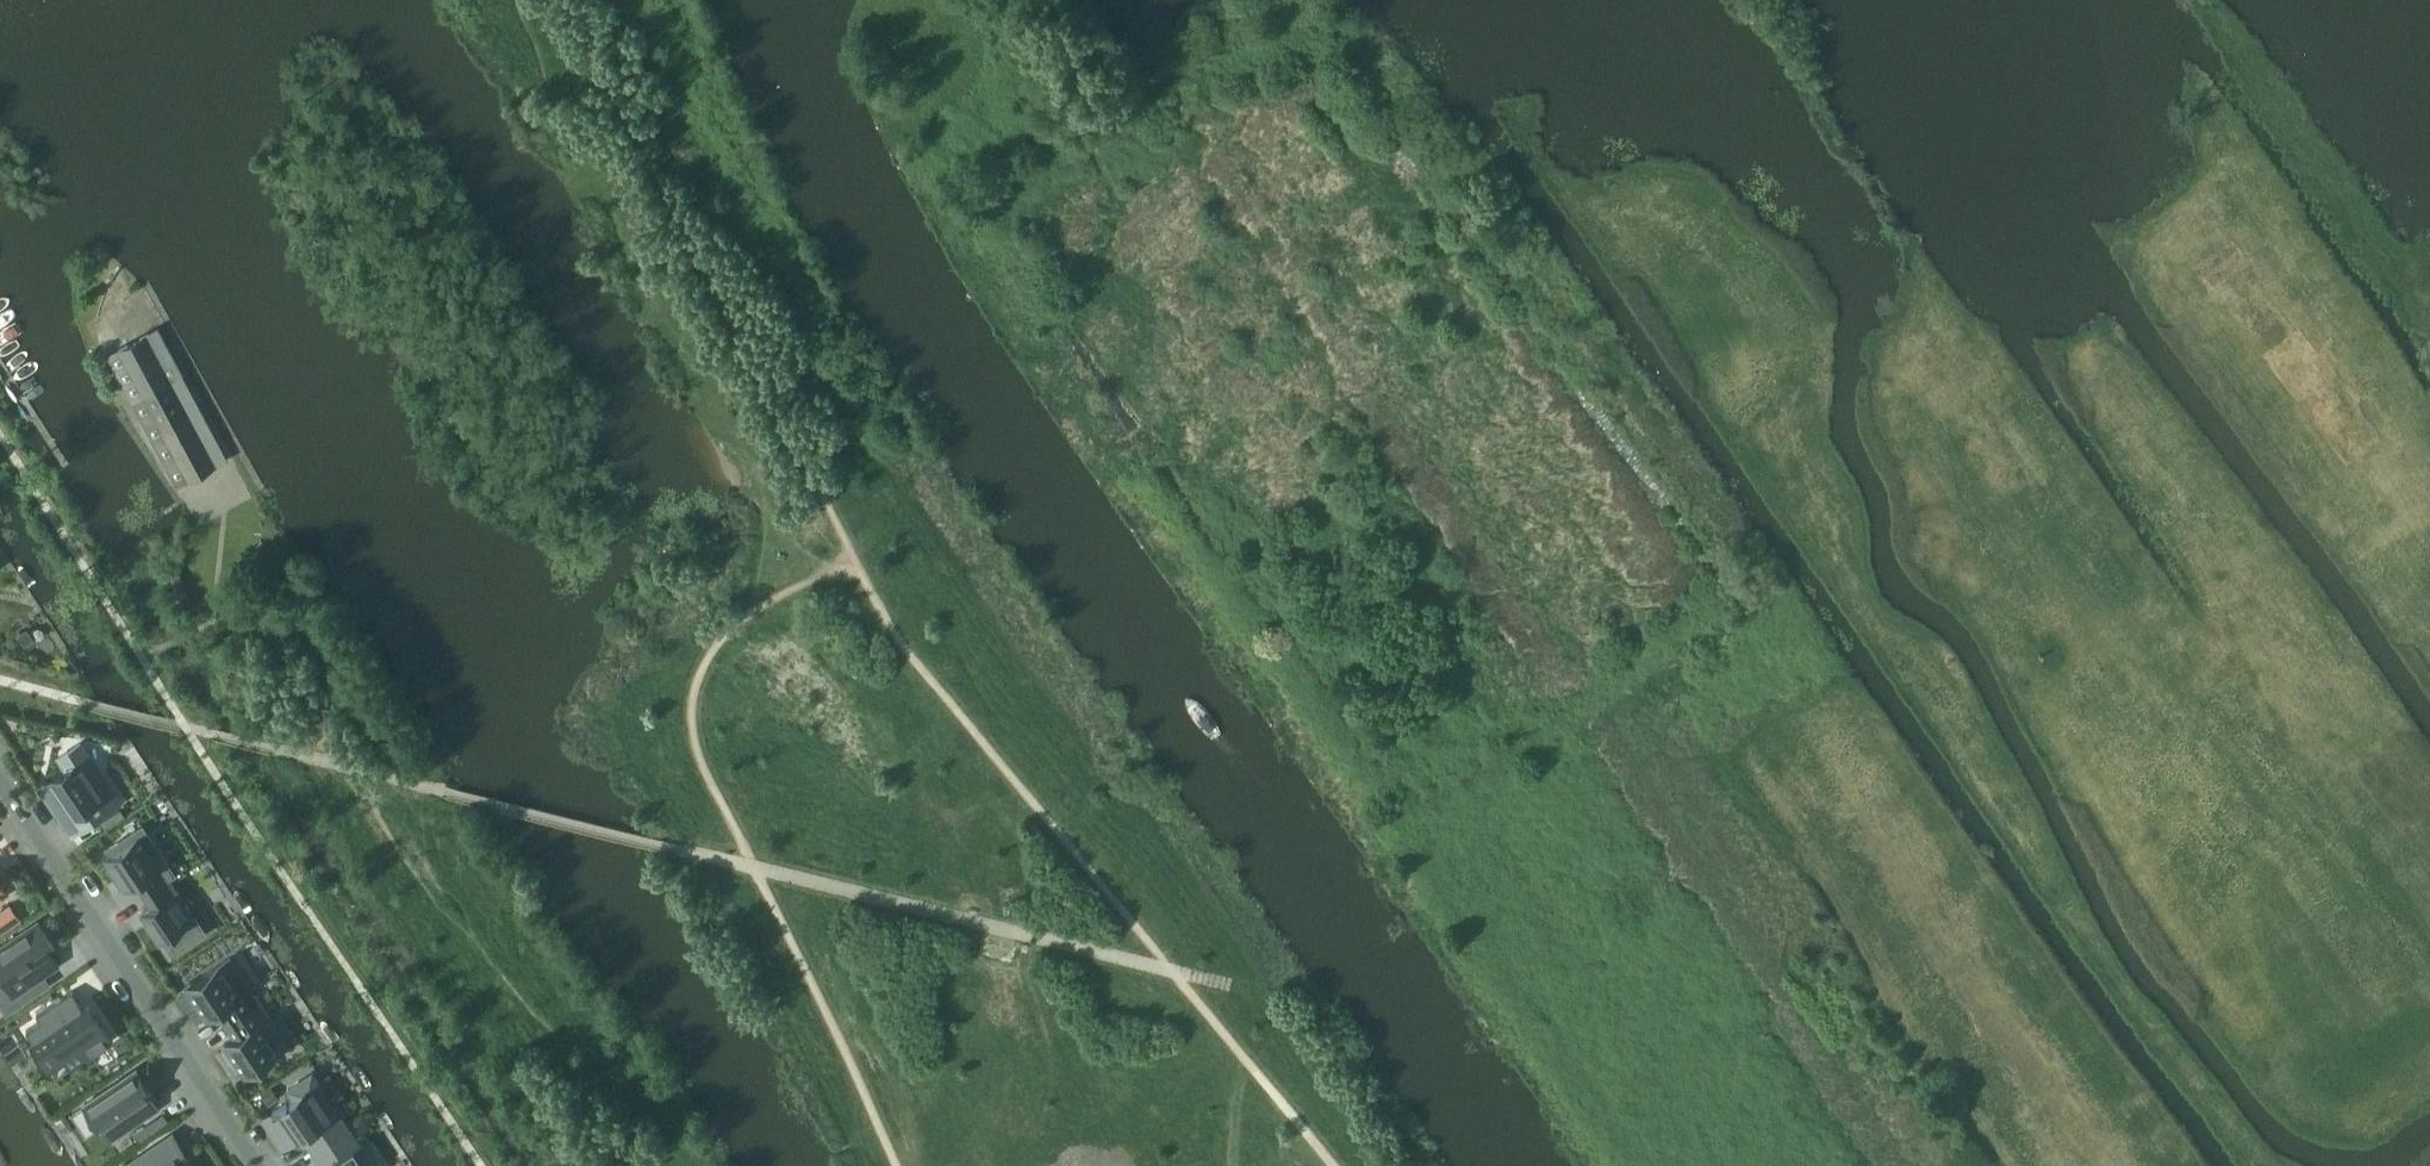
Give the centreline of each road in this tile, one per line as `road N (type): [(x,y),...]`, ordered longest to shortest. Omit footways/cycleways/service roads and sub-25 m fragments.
road 1 (residential): [(0,782),(258,1165)]
road 2 (track): [(328,762),(335,730),(263,617)]

